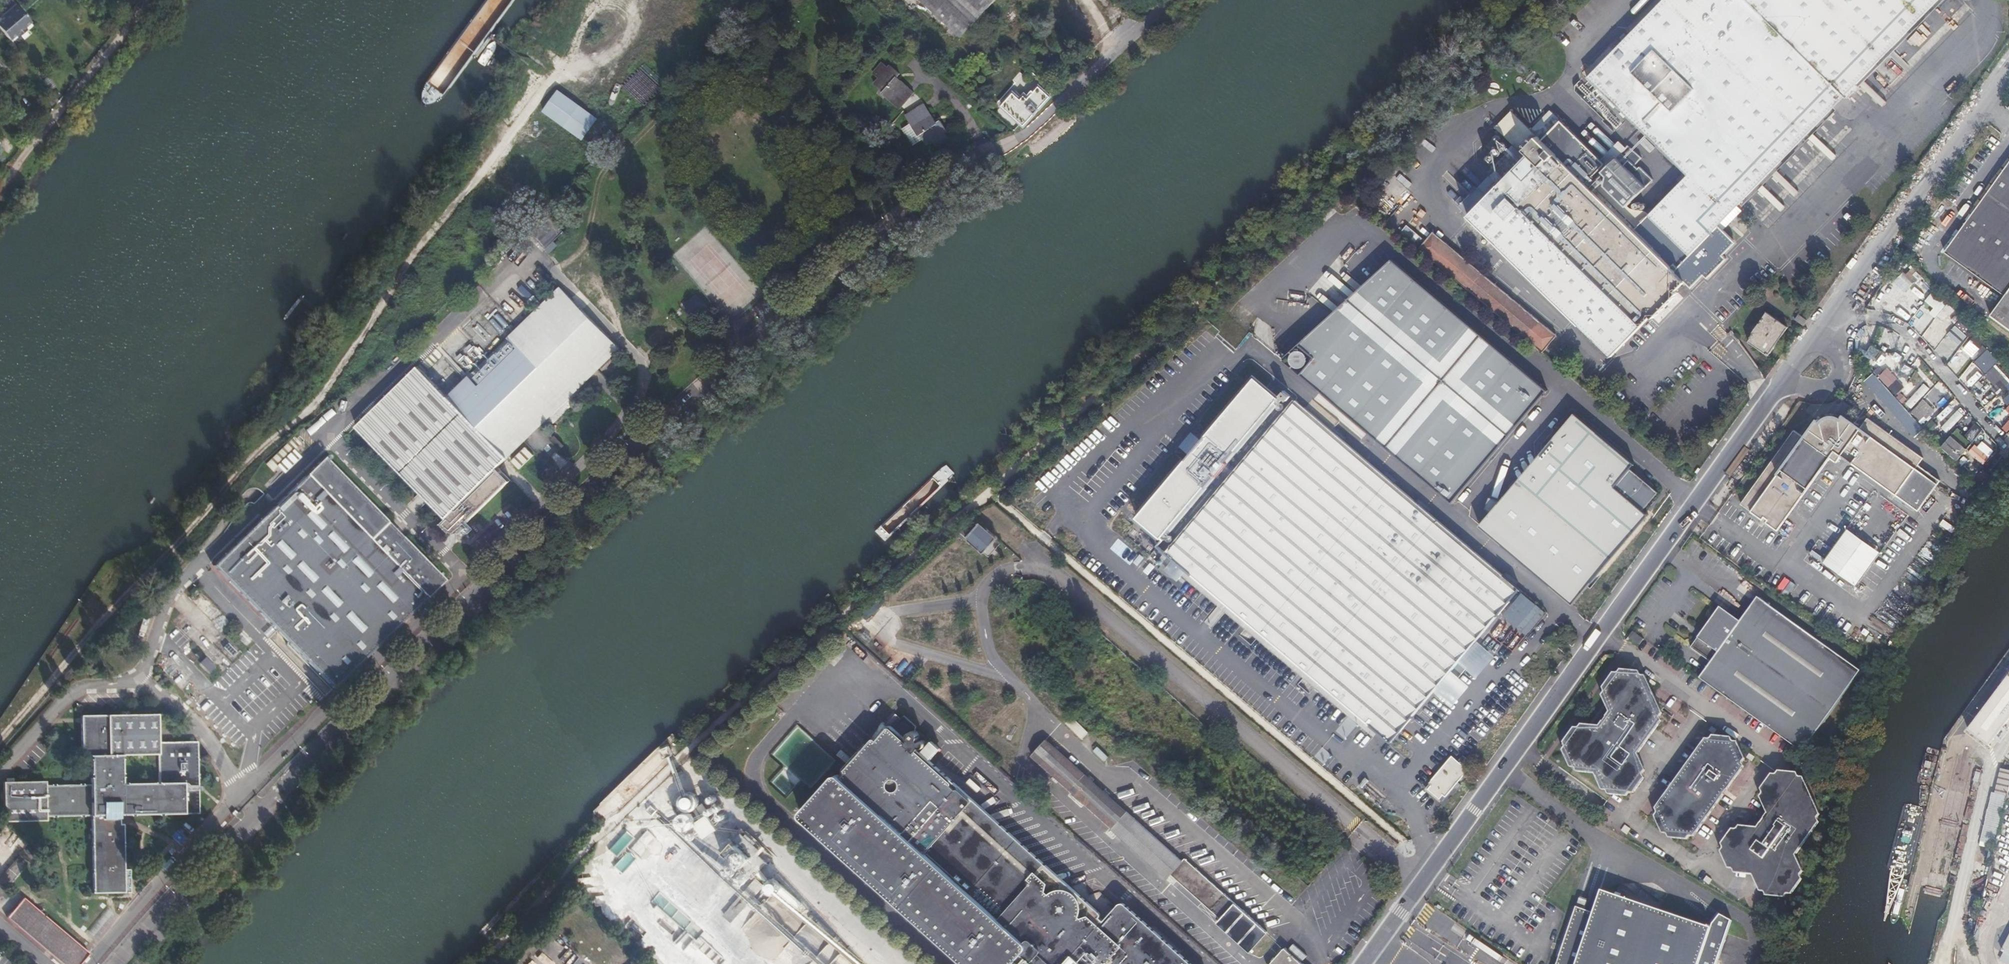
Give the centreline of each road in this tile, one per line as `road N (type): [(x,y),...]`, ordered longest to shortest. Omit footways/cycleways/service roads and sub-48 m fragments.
road 1 (unclassified): [(1170,0),(1026,137),(921,201),(633,445),(374,693),(117,963)]
road 2 (unclassified): [(2008,64),(1363,963)]
road 3 (track): [(596,0),(577,42),(414,254),(310,413),(241,466),(0,741)]

